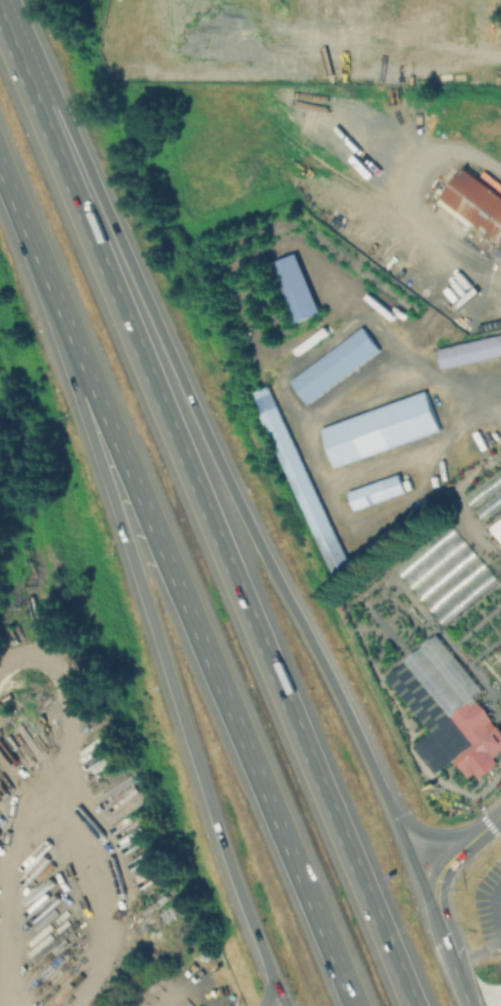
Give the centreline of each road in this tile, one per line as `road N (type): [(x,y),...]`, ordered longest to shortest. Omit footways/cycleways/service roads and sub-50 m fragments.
road 1 (motorway): [(407,1005),(0,42)]
road 2 (motorway): [(430,906),(351,724),(215,466),(58,117),(0,13)]
road 3 (motorway): [(0,191),(347,1005)]
road 4 (motorway): [(37,280),(234,891),(285,1005)]
road 5 (secondary): [(500,813),(445,866),(430,906)]

